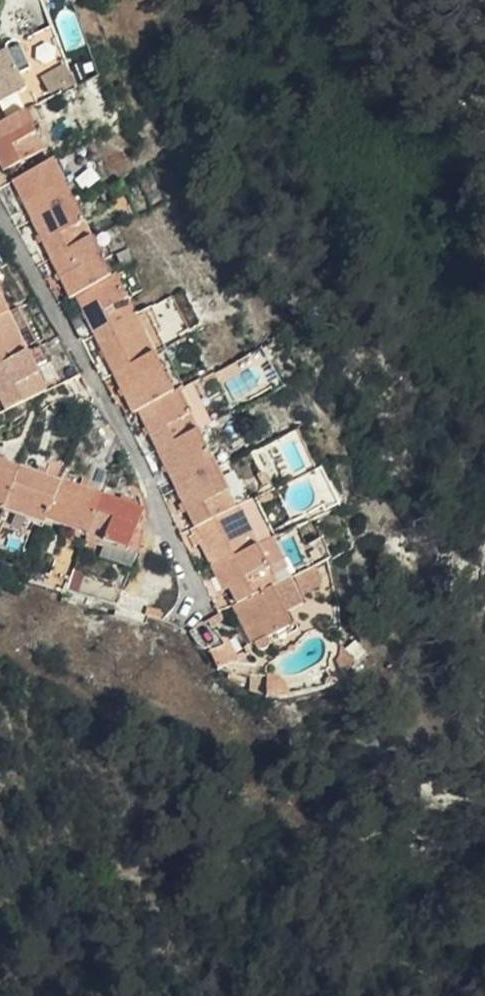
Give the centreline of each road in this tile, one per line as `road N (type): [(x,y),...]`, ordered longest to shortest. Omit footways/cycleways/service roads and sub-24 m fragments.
road 1 (residential): [(0,206),(148,471),(200,600)]

